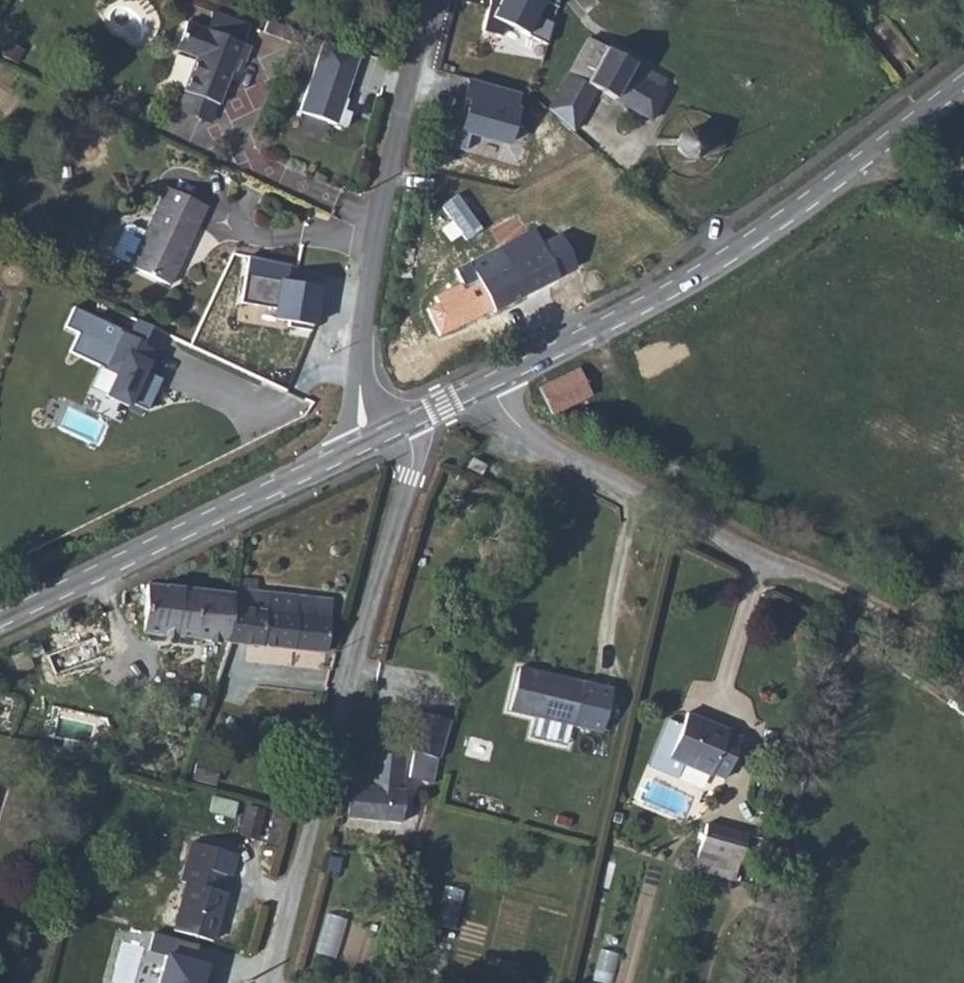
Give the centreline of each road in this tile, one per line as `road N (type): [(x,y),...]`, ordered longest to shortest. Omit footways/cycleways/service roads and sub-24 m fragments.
road 1 (unclassified): [(405,425),(414,460),(266,982)]
road 2 (secondary): [(484,387),(725,260),(963,87)]
road 3 (residential): [(430,0),(379,205),(359,375),(361,445)]
road 4 (secondary): [(0,619),(361,445)]
road 5 (unclassified): [(826,584),(519,433),(484,387)]
road 6 (track): [(963,666),(826,584)]

